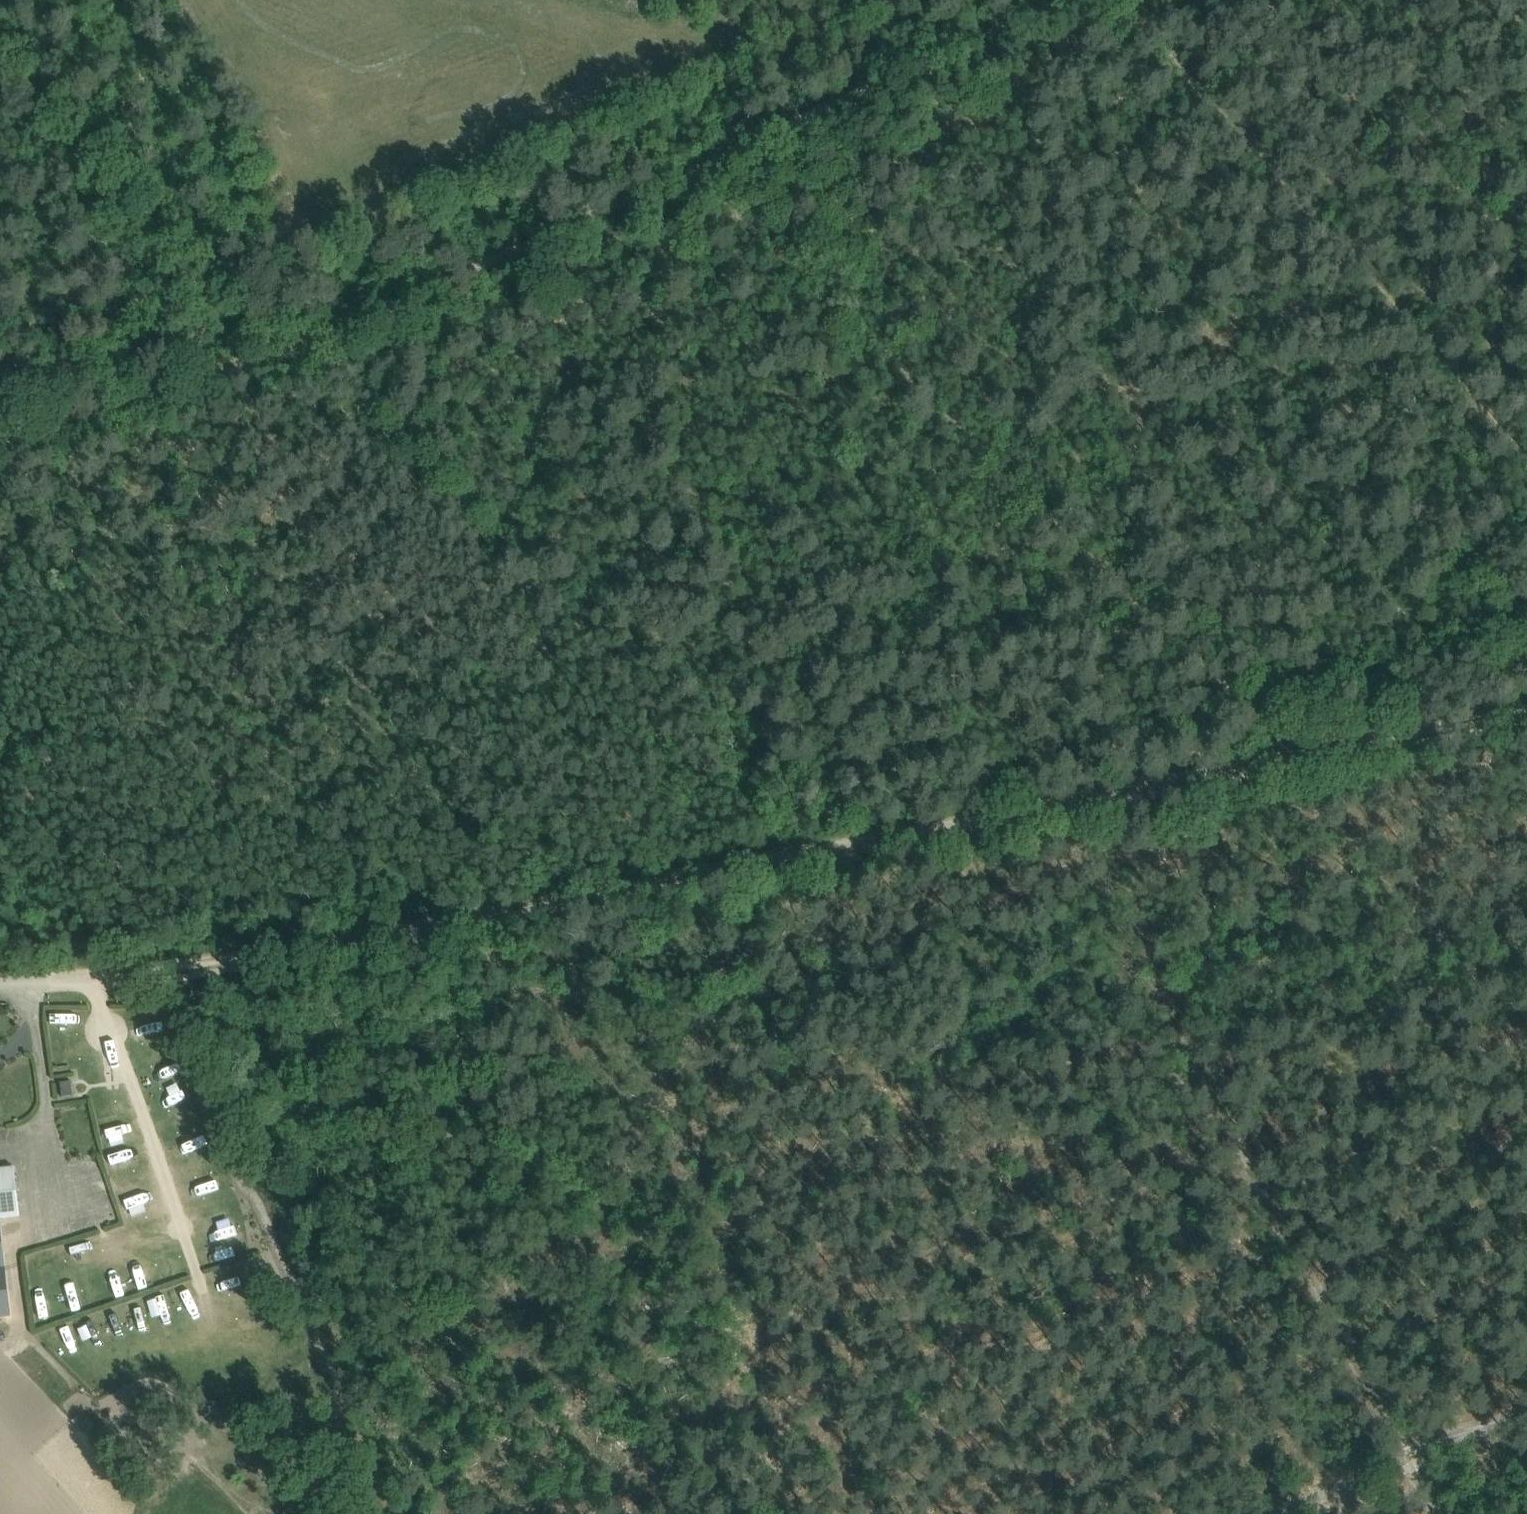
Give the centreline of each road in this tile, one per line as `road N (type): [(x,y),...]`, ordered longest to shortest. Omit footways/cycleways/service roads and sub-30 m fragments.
road 1 (track): [(1526,719),(193,968),(97,976)]
road 2 (track): [(1084,0),(282,359),(0,448)]
road 3 (track): [(1526,181),(1400,287)]

